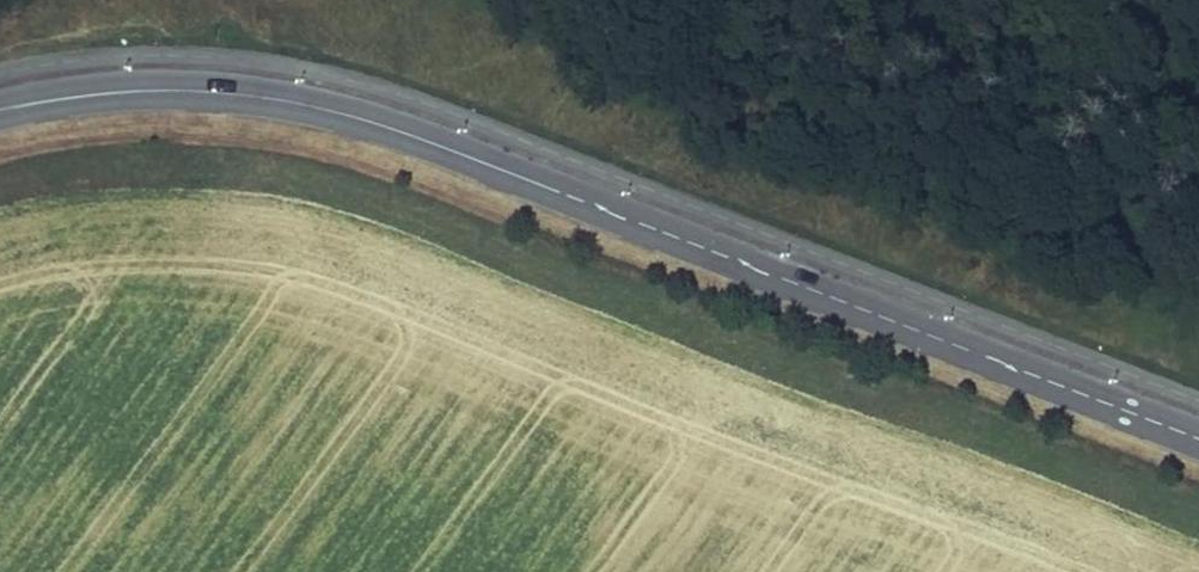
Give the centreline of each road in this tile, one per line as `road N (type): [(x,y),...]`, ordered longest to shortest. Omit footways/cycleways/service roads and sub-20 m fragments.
road 1 (tertiary): [(1198,437),(894,315),(315,102),(127,88),(0,107)]

